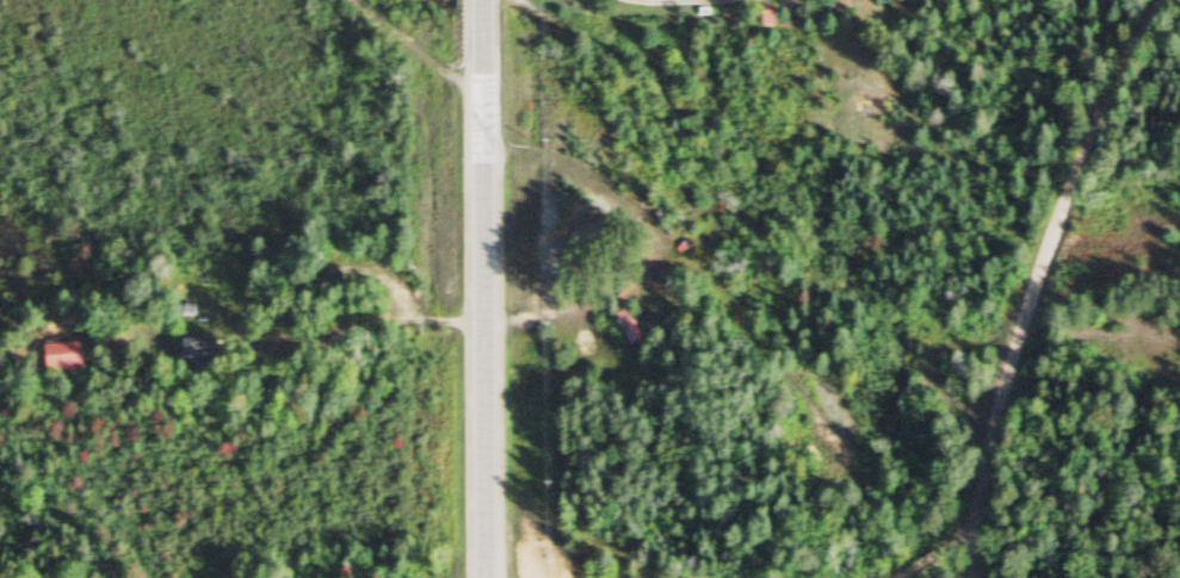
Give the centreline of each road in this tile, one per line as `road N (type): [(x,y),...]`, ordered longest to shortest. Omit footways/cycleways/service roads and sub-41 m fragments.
road 1 (residential): [(939,553),(968,521),(1003,371),(1076,157),(1162,0)]
road 2 (primary): [(485,577),(479,0)]

